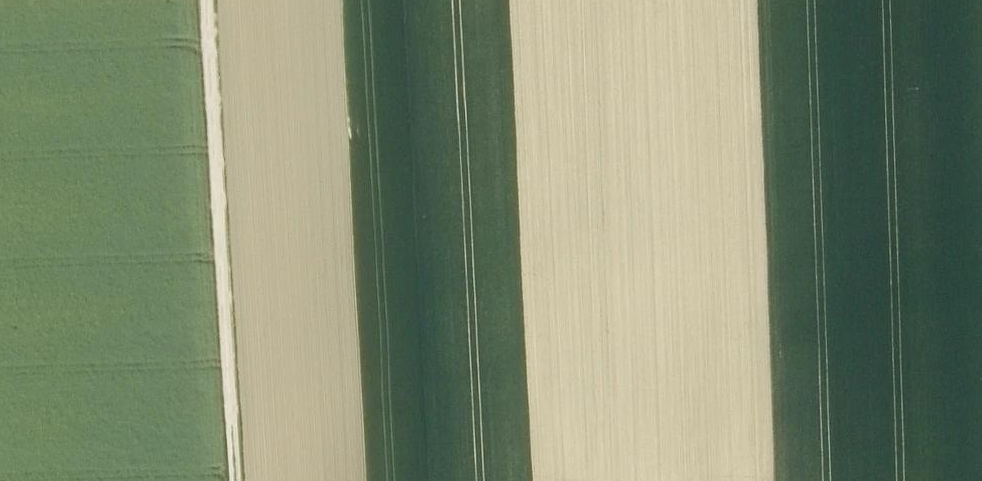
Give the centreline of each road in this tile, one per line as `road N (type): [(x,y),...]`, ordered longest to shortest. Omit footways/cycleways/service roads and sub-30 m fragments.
road 1 (track): [(212,0),(236,480)]

